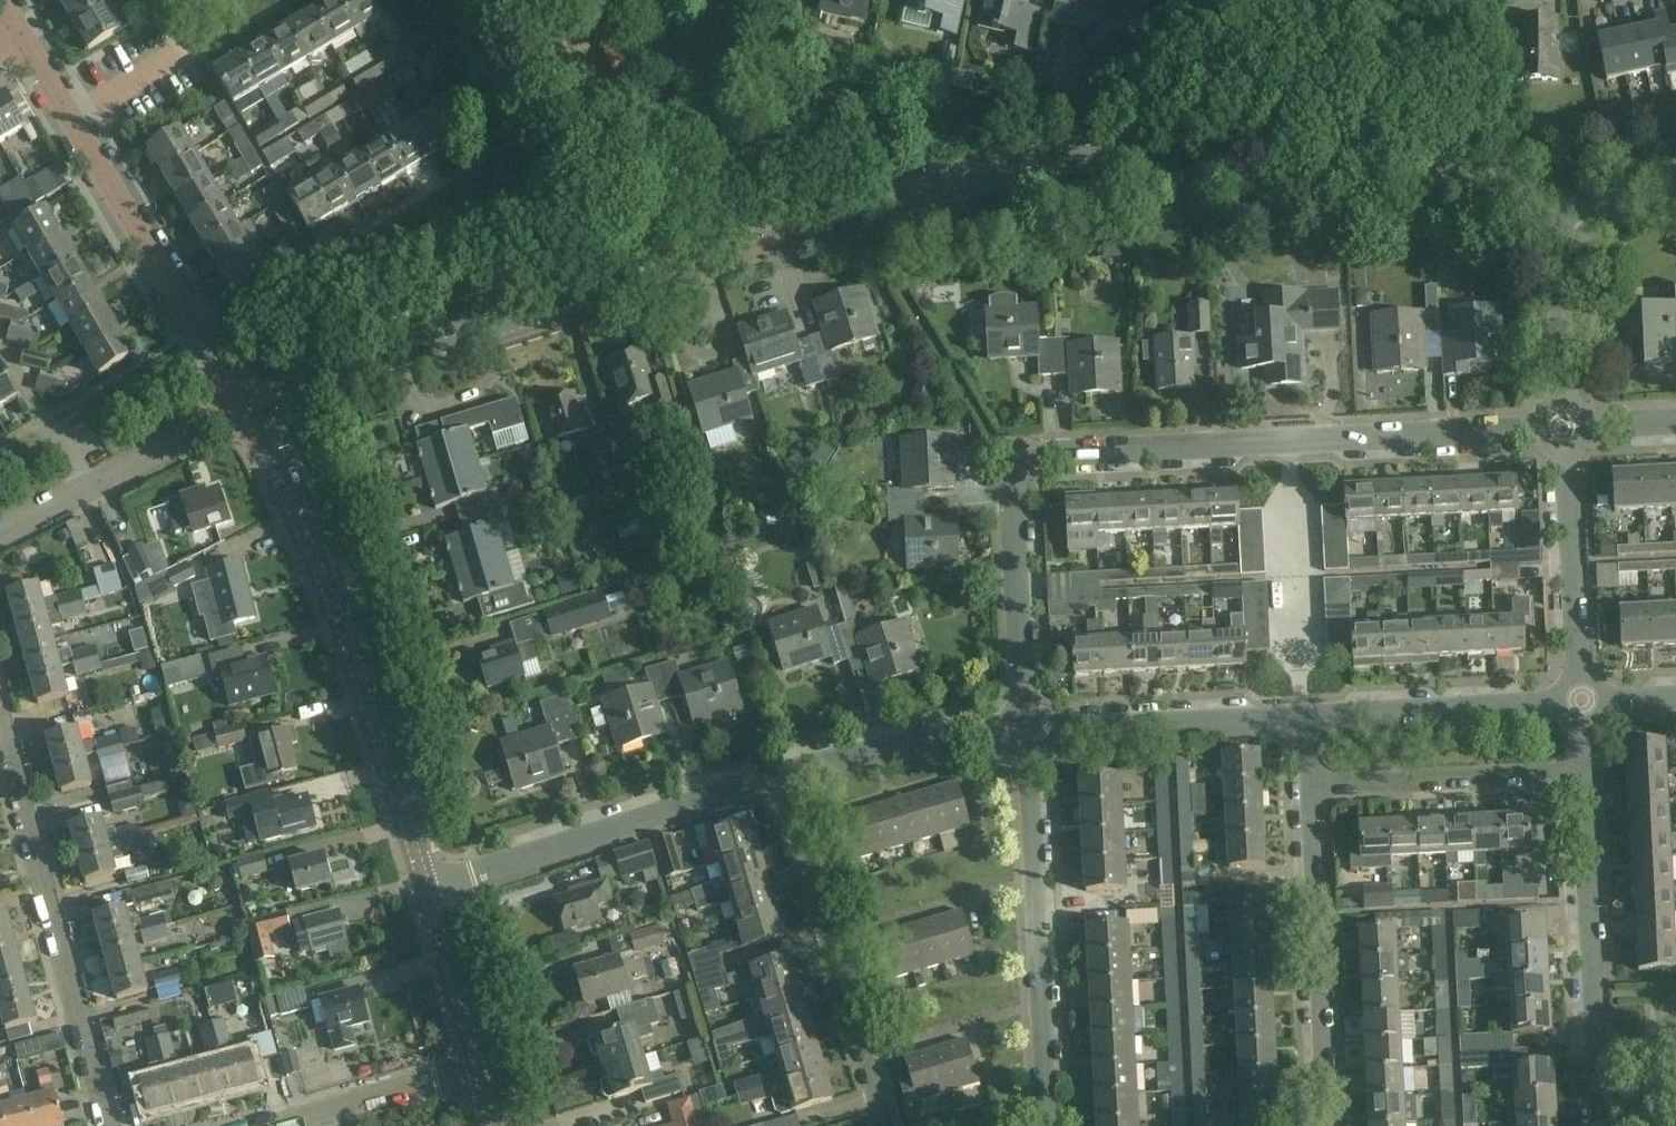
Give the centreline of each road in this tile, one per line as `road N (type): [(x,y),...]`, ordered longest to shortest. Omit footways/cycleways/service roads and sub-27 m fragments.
road 1 (residential): [(246,413),(980,162),(1070,143),(1340,161)]
road 2 (residential): [(1028,732),(1013,491),(1030,458),(1563,426)]
road 3 (tertiary): [(426,886),(341,620),(246,413)]
road 4 (residential): [(108,1125),(0,723)]
road 5 (residential): [(1048,1125),(1028,732)]
road 6 (residential): [(426,886),(782,775)]
road 7 (residential): [(885,1125),(782,775)]
road 8 (residential): [(1605,1125),(1584,769)]
road 9 (residential): [(1329,1125),(1312,784)]
road 10 (tertiary): [(246,413),(80,121)]
road 11 (residential): [(1028,732),(1309,716)]
road 12 (residential): [(1580,700),(1563,426)]
road 13 (residential): [(0,531),(246,413)]
road 14 (residential): [(1312,784),(1584,769)]
road 15 (residential): [(1309,716),(1580,700)]
road 16 (residential): [(782,775),(873,752),(1028,732)]
road 17 (residential): [(1340,161),(1482,178),(1579,223)]
road 18 (residential): [(268,1125),(480,1071)]
road 19 (residential): [(1563,426),(1560,319),(1579,223)]
road 20 (tertiary): [(480,1071),(426,886)]
road 21 (residential): [(1195,0),(1226,40),(1343,74)]

